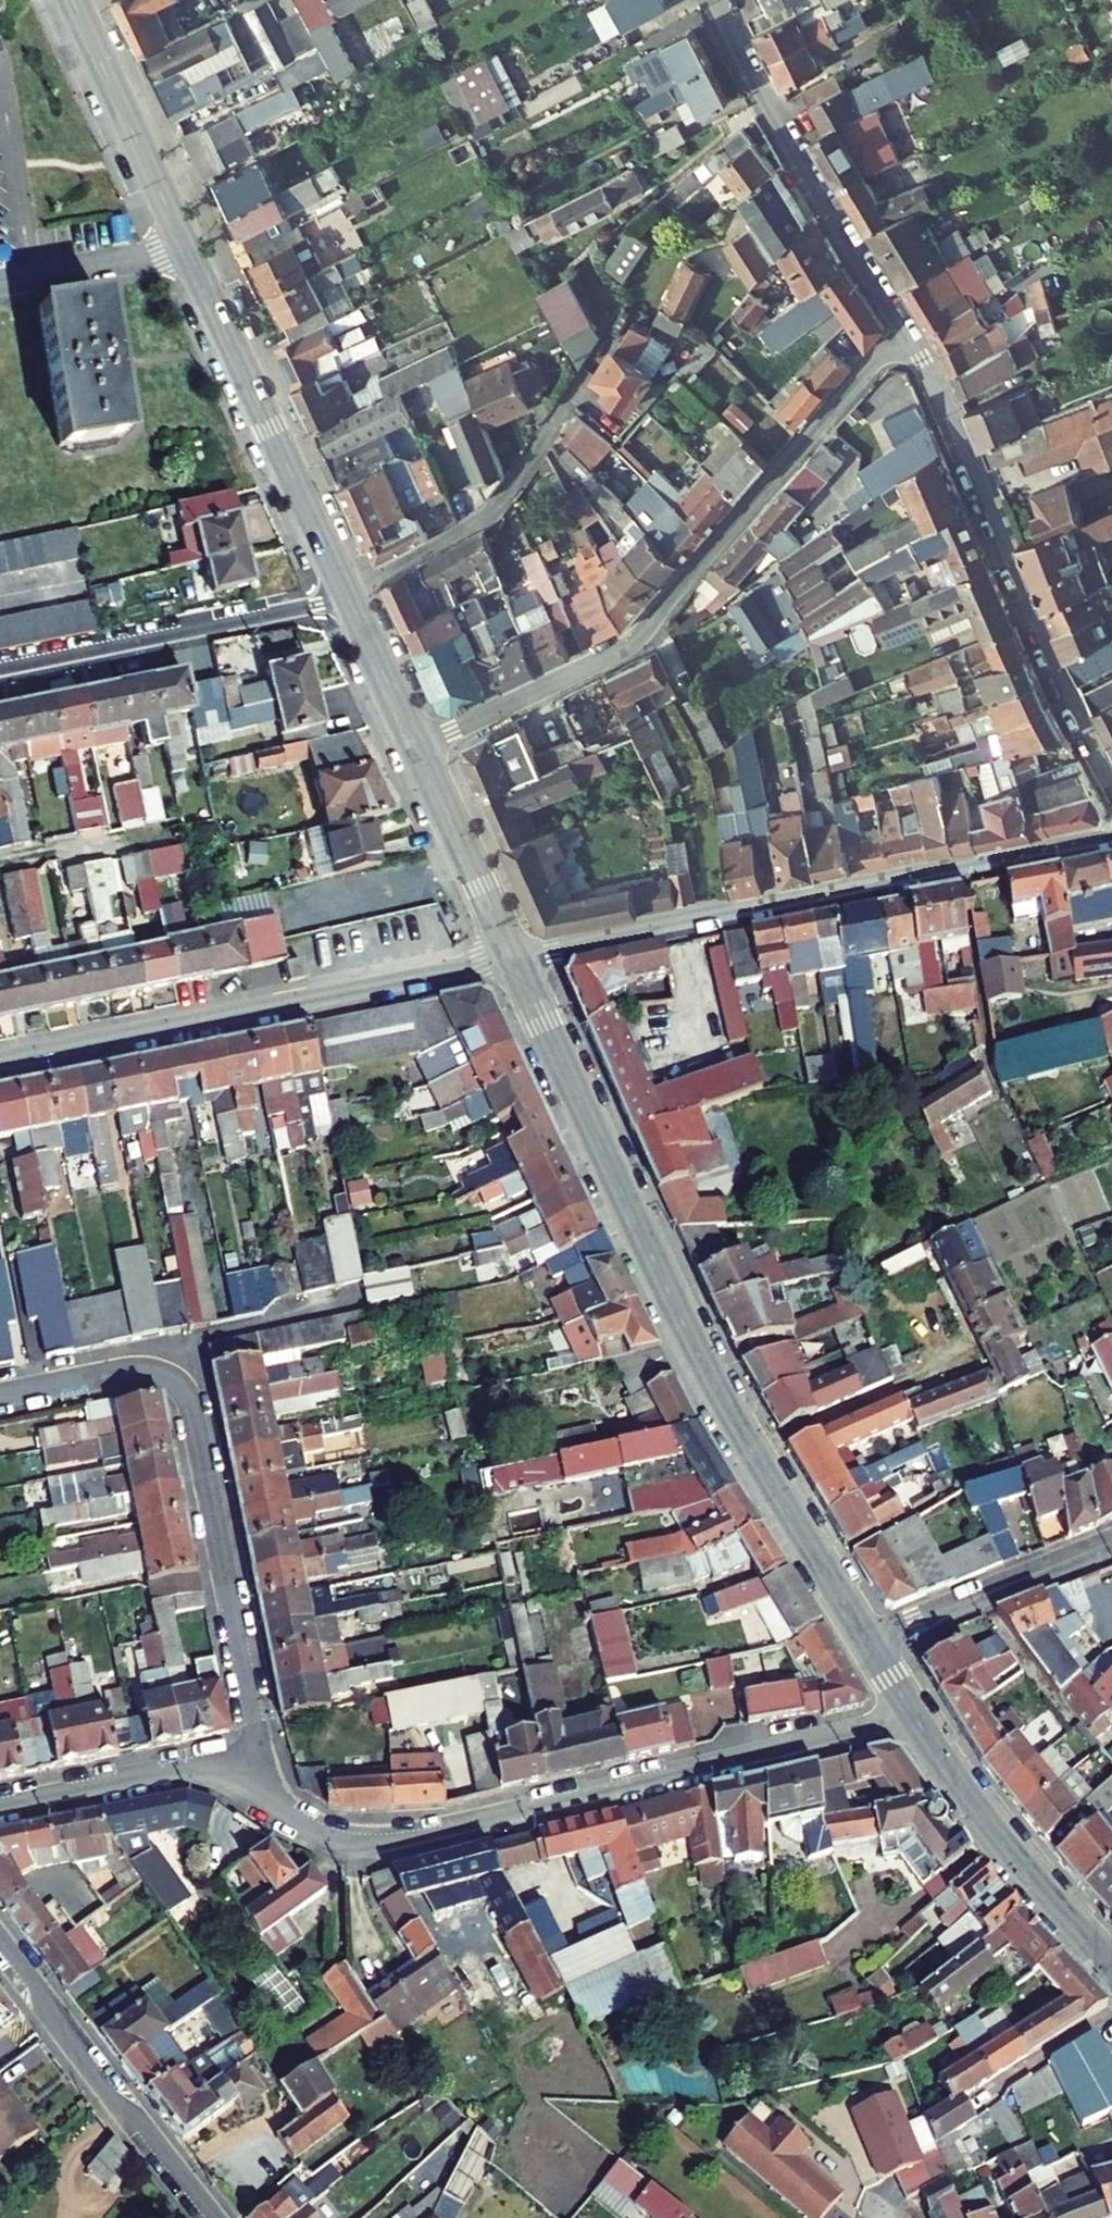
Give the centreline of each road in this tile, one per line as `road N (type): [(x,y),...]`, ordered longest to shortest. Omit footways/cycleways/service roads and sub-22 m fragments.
road 1 (secondary): [(512,955),(689,1338),(868,1642)]
road 2 (residential): [(917,1720),(391,1840),(332,1834),(298,1817),(272,1792),(261,1755)]
road 3 (residential): [(903,331),(640,634),(416,748)]
road 4 (secondary): [(72,0),(345,592)]
road 5 (residential): [(512,955),(1111,837)]
road 6 (residential): [(0,1394),(135,1369),(175,1383),(189,1407),(261,1755)]
road 7 (tertiary): [(0,1060),(512,955)]
road 8 (residential): [(1111,779),(903,331)]
road 9 (residential): [(903,331),(776,124),(718,0)]
road 10 (residential): [(345,592),(0,669)]
road 11 (residential): [(212,2217),(0,1944)]
road 12 (secondary): [(917,1720),(984,1819),(1111,1966)]
road 13 (residential): [(547,427),(488,514),(345,592)]
road 14 (residential): [(261,1755),(0,1806)]
road 15 (residential): [(1111,1543),(868,1642)]
road 16 (secondary): [(416,748),(512,955)]
road 17 (secondary): [(345,592),(416,748)]

